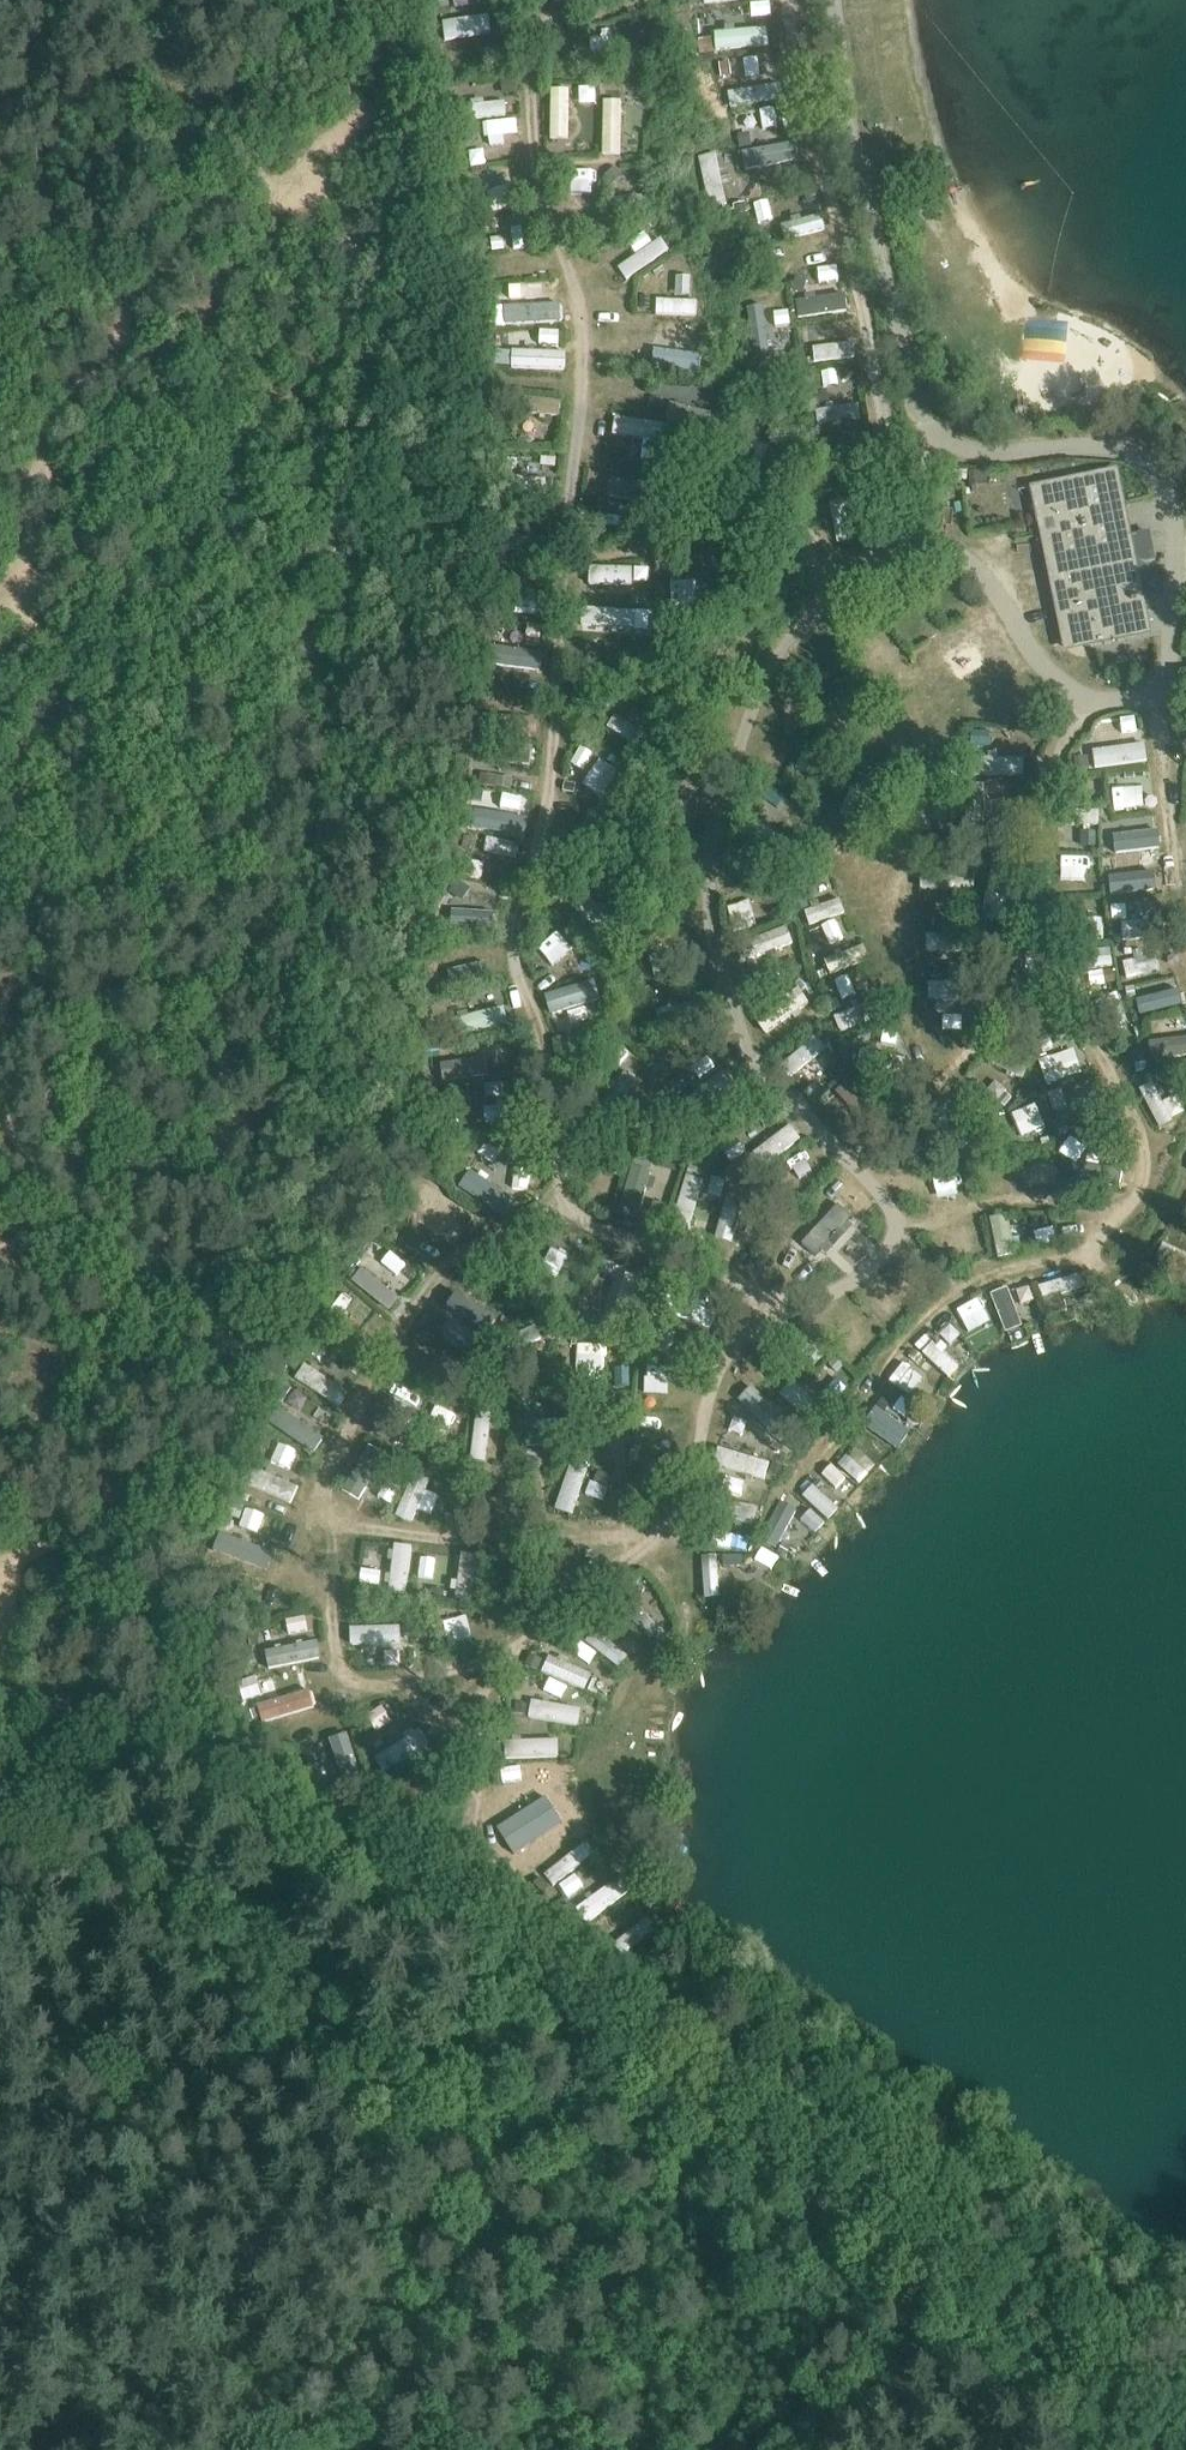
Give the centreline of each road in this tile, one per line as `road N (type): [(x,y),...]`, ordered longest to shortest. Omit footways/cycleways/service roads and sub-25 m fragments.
road 1 (track): [(570,1212),(517,960),(557,770),(581,397),(579,308),(518,53),(538,24),(633,12),(658,0)]
road 2 (track): [(95,1700),(205,1742),(294,1790),(1158,2449)]
road 3 (track): [(784,1311),(737,1275),(665,1241),(570,1212),(492,1238),(421,1300),(328,1482),(328,1518),(353,1528),(647,1536)]
road 4 (track): [(471,1782),(484,1701),(508,1660),(673,1513),(713,1377),(744,1337),(846,1286),(929,1222),(991,1199),(1063,1199),(1117,1213)]
road 5 (track): [(920,538),(811,615),(755,699),(706,869),(725,984),(795,1111),(906,1237)]
road 6 (track): [(1089,1255),(1138,1195),(1147,1142),(1056,960),(1044,783),(1075,691)]
road 7 (track): [(787,0),(903,549)]
road 8 (track): [(303,2449),(522,1968)]
road 9 (track): [(74,1693),(0,1917)]

